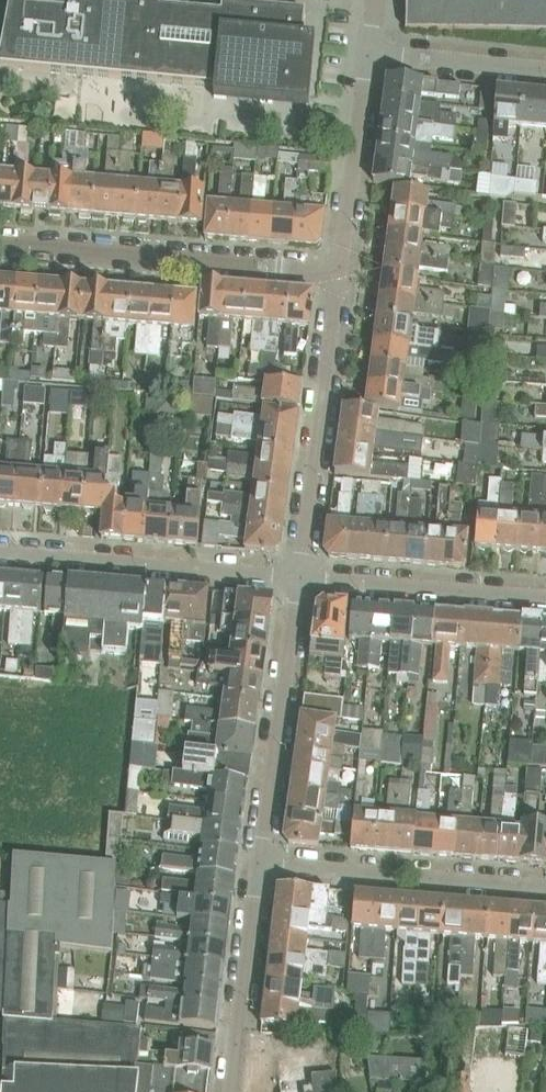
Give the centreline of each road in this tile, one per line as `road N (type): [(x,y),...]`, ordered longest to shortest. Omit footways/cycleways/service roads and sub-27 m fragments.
road 1 (residential): [(0,245),(341,276)]
road 2 (residential): [(341,276),(298,579)]
road 3 (residential): [(298,579),(0,552)]
road 4 (residential): [(298,579),(260,864)]
road 5 (residential): [(545,888),(260,864)]
road 6 (residential): [(545,598),(298,579)]
road 7 (residential): [(260,864),(231,1091)]
road 8 (residential): [(367,52),(341,276)]
road 9 (residential): [(545,72),(367,52)]

